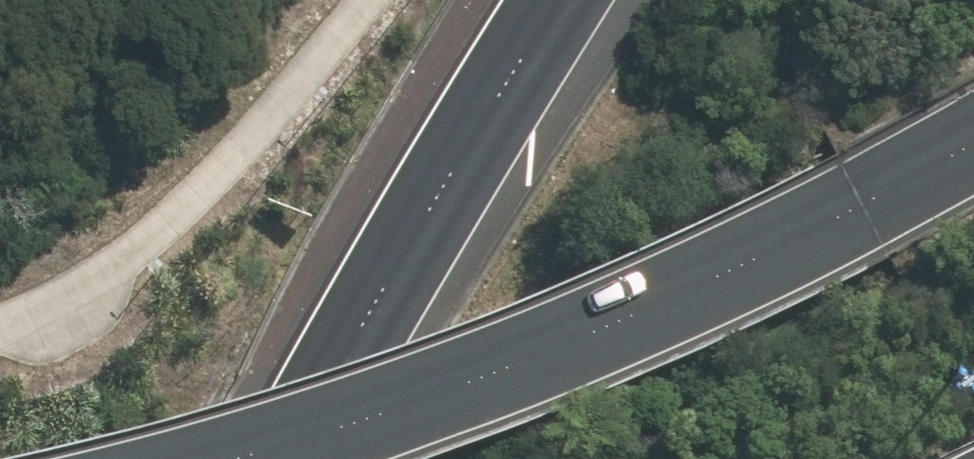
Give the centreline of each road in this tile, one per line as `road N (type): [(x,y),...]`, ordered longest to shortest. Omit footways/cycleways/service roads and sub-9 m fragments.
road 1 (motorway): [(220,458),(521,357),(867,211),(973,142)]
road 2 (motorway): [(292,458),(397,260),(565,0)]

